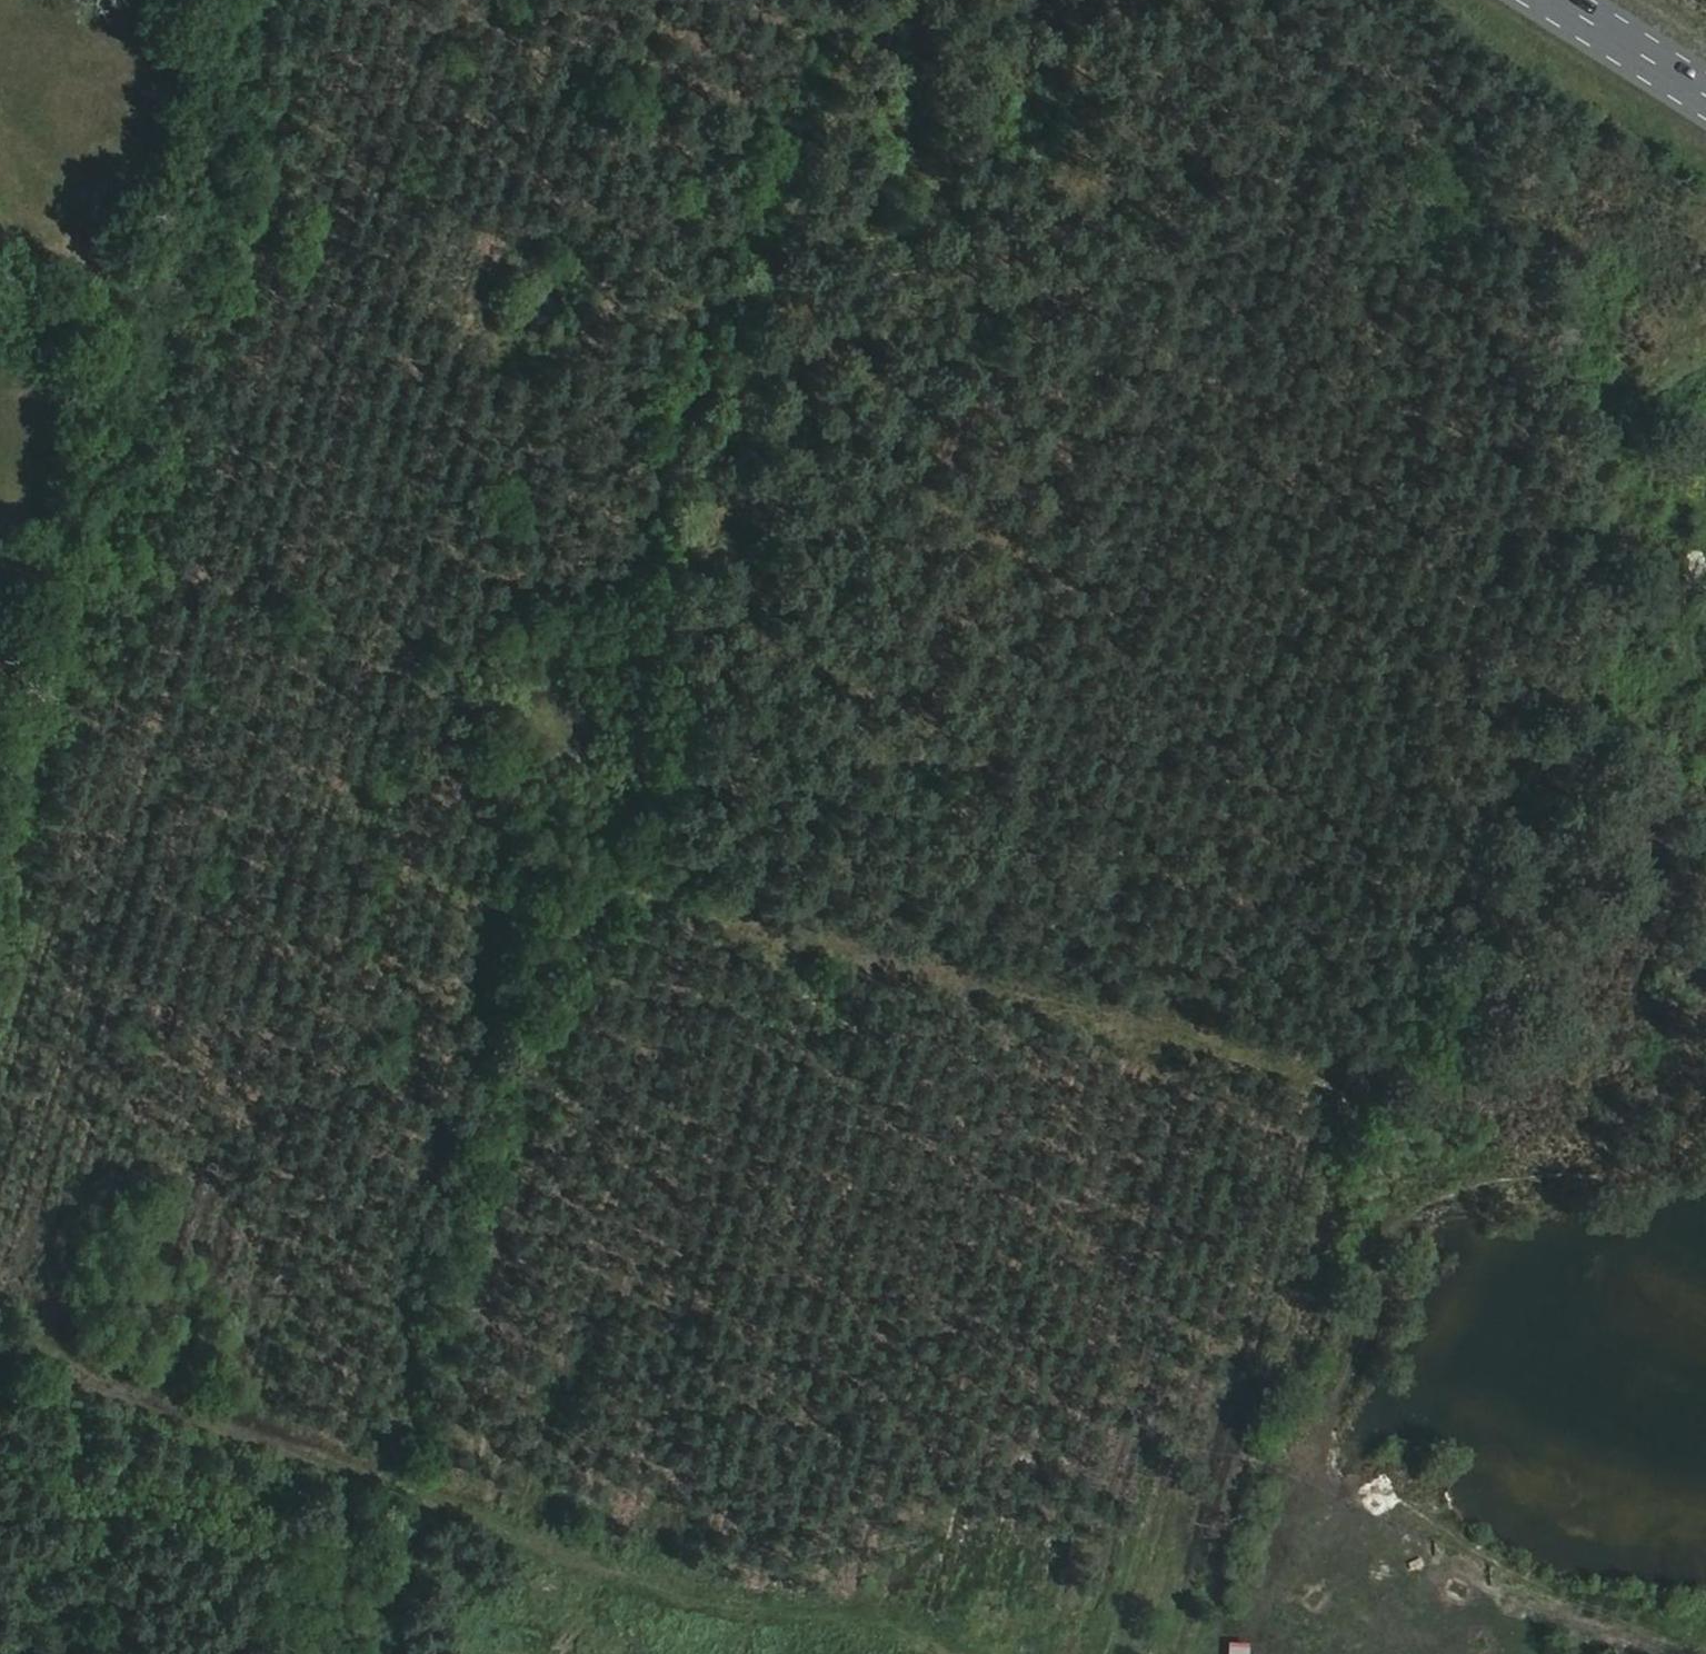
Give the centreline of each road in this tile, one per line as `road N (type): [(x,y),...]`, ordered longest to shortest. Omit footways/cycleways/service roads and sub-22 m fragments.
road 1 (track): [(0,1348),(227,1434),(509,1512),(884,1652)]
road 2 (primary): [(1705,93),(1559,0)]

